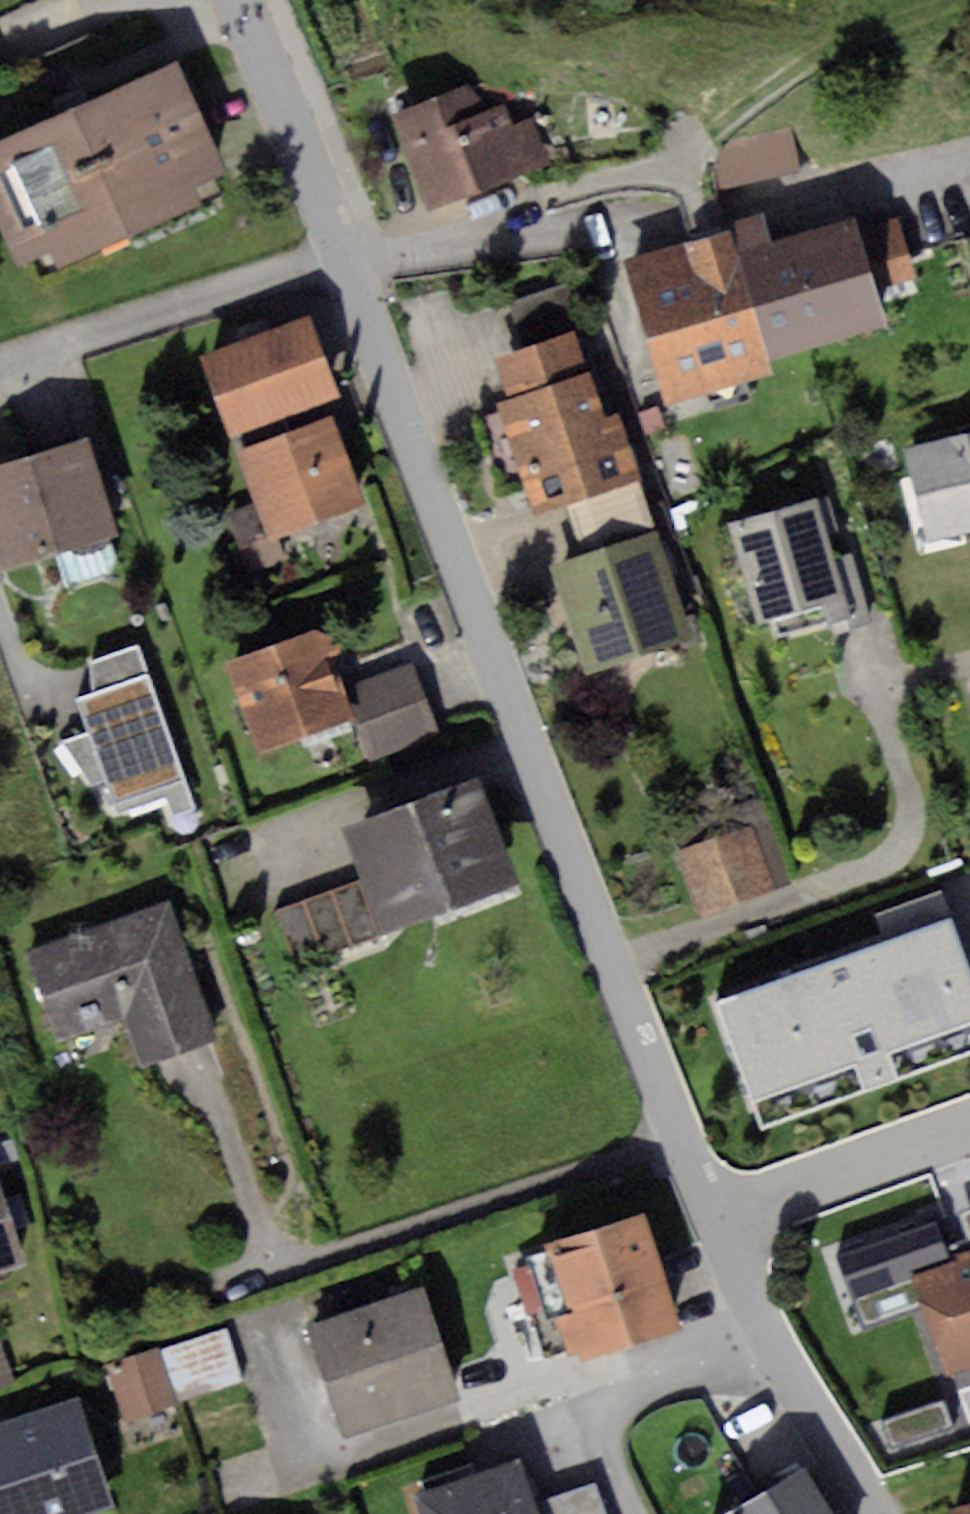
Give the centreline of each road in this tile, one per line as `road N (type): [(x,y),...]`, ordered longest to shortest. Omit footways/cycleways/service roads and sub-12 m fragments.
road 1 (residential): [(716,1220),(474,619),(253,0)]
road 2 (residential): [(878,1513),(770,1336),(716,1220)]
road 3 (residential): [(716,1220),(969,1127)]

